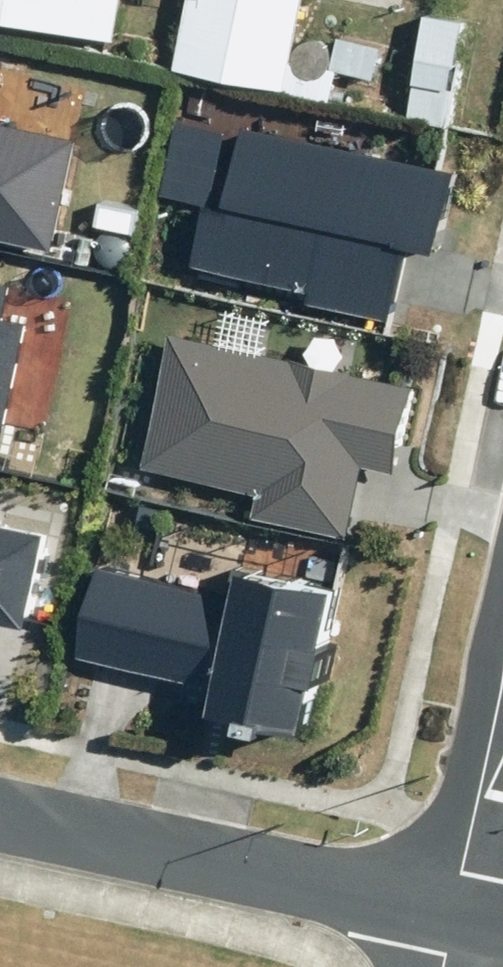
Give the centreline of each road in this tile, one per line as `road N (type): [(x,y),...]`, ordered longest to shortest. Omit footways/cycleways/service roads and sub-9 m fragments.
road 1 (tertiary): [(0,815),(454,911)]
road 2 (residential): [(502,674),(454,911)]

